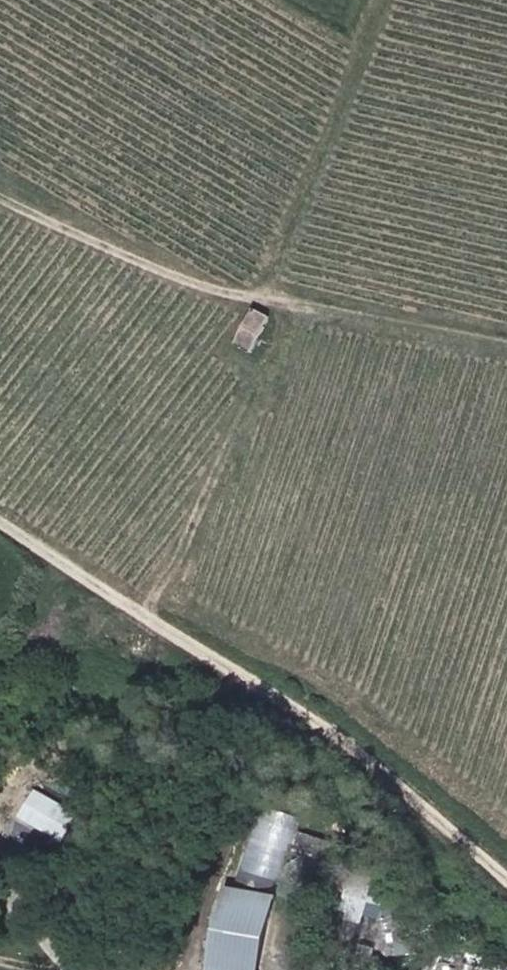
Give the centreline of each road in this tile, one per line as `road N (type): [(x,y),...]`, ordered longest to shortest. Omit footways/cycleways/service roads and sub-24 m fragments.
road 1 (track): [(506,870),(317,722),(0,521)]
road 2 (track): [(149,618),(185,576),(234,440),(301,302)]
road 3 (track): [(0,195),(191,277),(301,302)]
road 4 (track): [(301,302),(506,344)]

